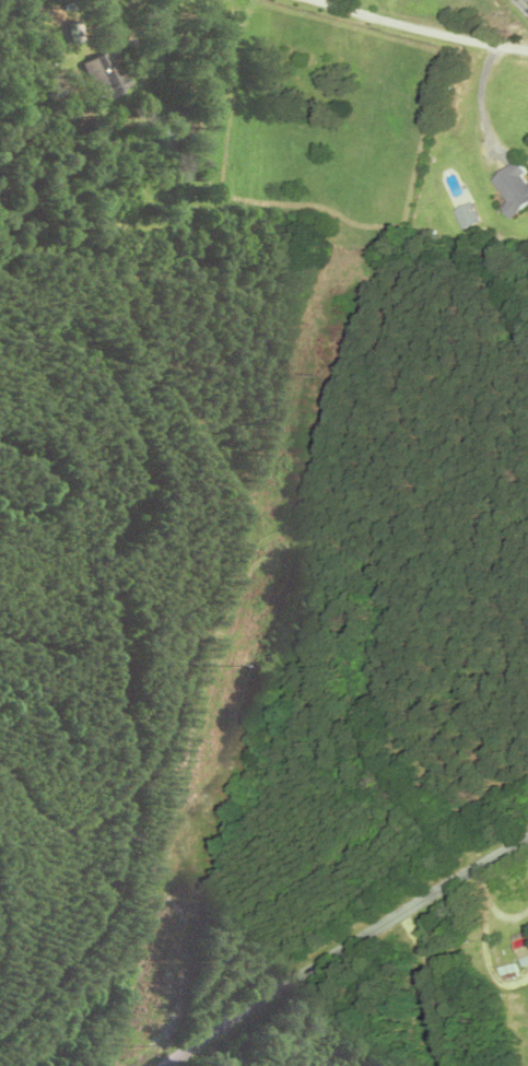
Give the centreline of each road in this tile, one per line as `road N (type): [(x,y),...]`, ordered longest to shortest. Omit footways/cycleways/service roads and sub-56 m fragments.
road 1 (residential): [(312,969),(255,821),(124,574),(0,491)]
road 2 (residential): [(163,1065),(291,980),(527,840)]
road 3 (residential): [(0,786),(199,1042)]
road 4 (residential): [(414,368),(527,272)]

